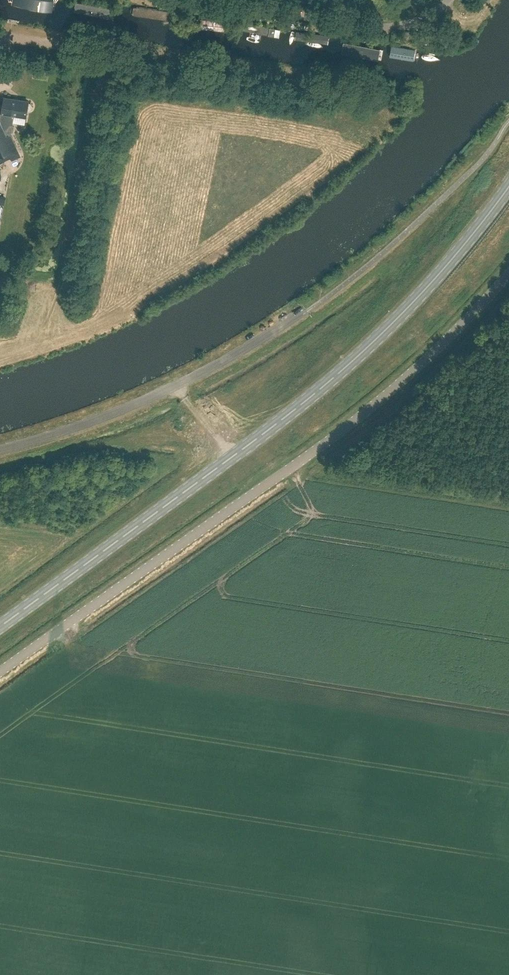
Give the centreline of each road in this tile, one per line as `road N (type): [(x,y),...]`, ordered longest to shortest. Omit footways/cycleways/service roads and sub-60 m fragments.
road 1 (secondary): [(0,627),(334,379),(452,259),(508,185)]
road 2 (unclassified): [(508,274),(363,416),(0,674)]
road 3 (unclassified): [(0,449),(146,400),(301,314)]
road 4 (unclassified): [(202,0),(392,26),(416,21),(447,0)]

